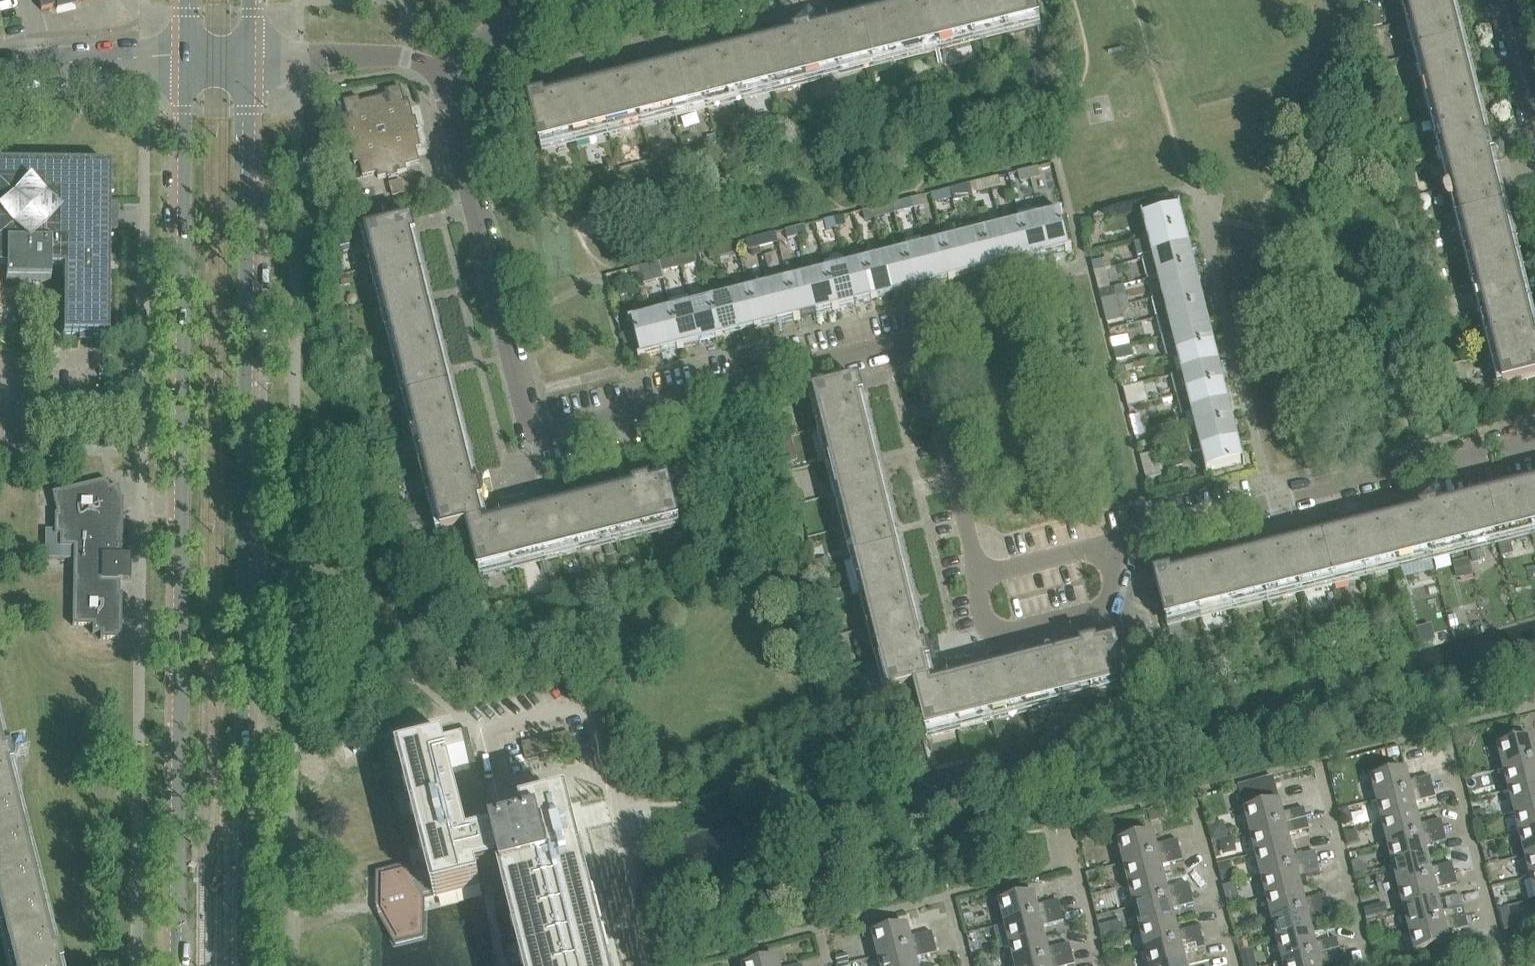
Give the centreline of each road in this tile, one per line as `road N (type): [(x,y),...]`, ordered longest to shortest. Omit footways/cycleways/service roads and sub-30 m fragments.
road 1 (residential): [(978,575),(917,341),(531,438),(441,72)]
road 2 (tertiary): [(186,59),(175,965)]
road 3 (tertiary): [(240,965),(249,59)]
road 4 (residential): [(1119,540),(1534,434)]
road 5 (residential): [(441,72),(530,15),(694,0)]
road 6 (residential): [(1119,540),(1103,612),(994,638),(978,575)]
road 7 (residential): [(1505,965),(1450,748)]
road 8 (residential): [(249,59),(407,57),(441,72)]
road 9 (residential): [(651,965),(601,779)]
road 10 (residential): [(1368,965),(1322,780)]
road 11 (residential): [(0,69),(186,59)]
road 12 (residential): [(1236,965),(1195,808)]
road 13 (residential): [(978,575),(1119,540)]
road 14 (residential): [(1098,965),(1063,828)]

